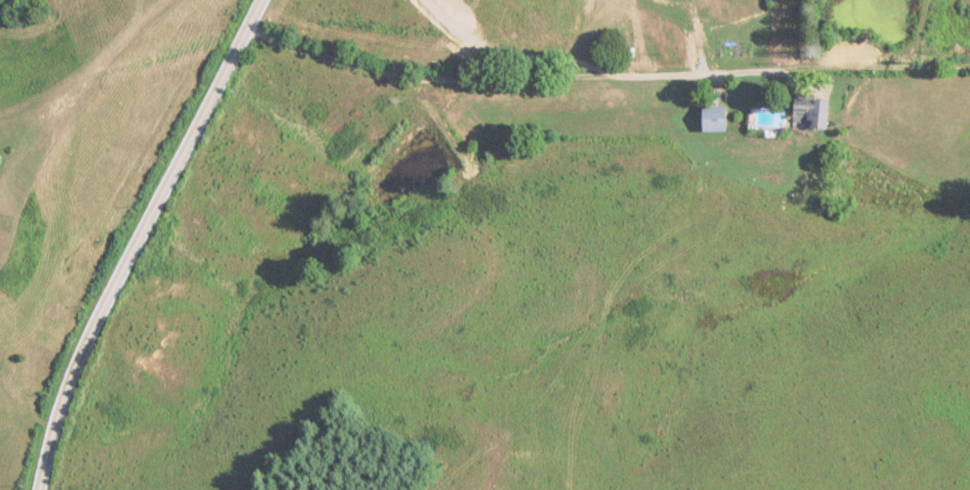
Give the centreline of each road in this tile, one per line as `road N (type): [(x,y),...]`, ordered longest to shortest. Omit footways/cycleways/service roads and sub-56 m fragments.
road 1 (residential): [(801,69),(419,78),(245,30)]
road 2 (residential): [(39,489),(70,373),(261,0)]
road 3 (track): [(616,78),(584,62),(491,51),(423,0)]
road 4 (residential): [(969,66),(801,69)]

